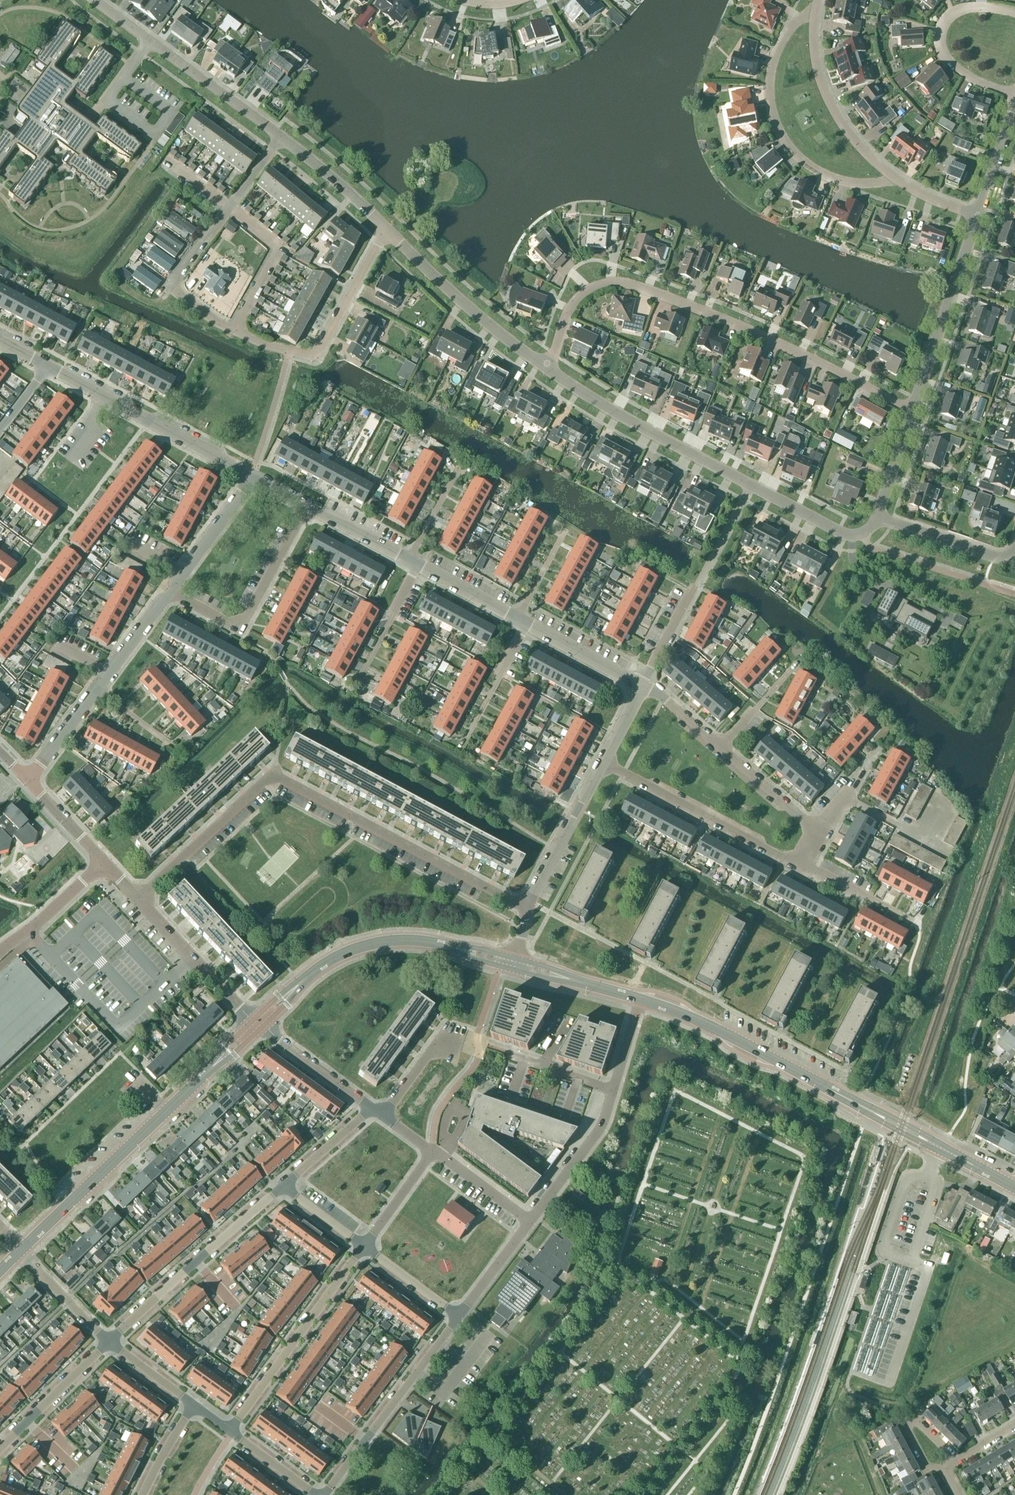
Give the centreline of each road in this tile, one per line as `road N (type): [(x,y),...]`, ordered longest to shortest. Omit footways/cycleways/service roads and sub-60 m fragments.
road 1 (residential): [(281,137),(177,276),(177,295),(249,339),(317,352),(388,231)]
road 2 (residential): [(527,909),(275,775),(136,898)]
road 3 (residential): [(912,412),(803,356),(629,284),(608,283),(576,300),(546,368)]
road 4 (secondary): [(1014,1188),(696,1020),(640,1000)]
road 5 (residential): [(876,519),(862,534),(844,534),(546,368)]
road 6 (residential): [(898,179),(866,187),(820,178),(776,131),(769,86),(775,61),(795,28),(816,13)]
road 7 (residential): [(105,1340),(283,1186)]
road 8 (residential): [(281,137),(95,0)]
road 9 (residential): [(232,1432),(364,1246)]
road 10 (unclassified): [(323,1494),(458,1317)]
road 11 (secondary): [(256,1027),(330,960),(362,945),(448,945)]
road 12 (residential): [(801,864),(605,762)]
road 13 (residential): [(171,595),(239,629),(304,504)]
road 14 (residential): [(912,412),(978,213)]
road 15 (residential): [(546,368),(388,231)]
road 16 (secondary): [(21,1250),(166,1111)]
road 17 (residential): [(898,179),(852,138),(824,95),(816,13)]
road 18 (residential): [(1014,13),(970,6),(943,21),(940,35),(946,59),(960,71),(1014,95)]
road 19 (unclassified): [(256,1027),(136,898)]
road 20 (residential): [(527,909),(605,762)]
road 21 (residential): [(249,476),(104,397)]
road 22 (unclassified): [(530,1222),(600,1129),(614,1089)]
road 23 (residential): [(0,1449),(105,1340)]
road 24 (residential): [(876,519),(992,557),(1014,550)]
road 25 (residential): [(614,1089),(478,1043)]
road 26 (residential): [(388,231),(281,137)]
road 27 (residential): [(171,595),(249,476)]
road 28 (residential): [(370,1107),(256,1027)]
road 29 (residential): [(104,863),(0,951)]
road 30 (residential): [(819,833),(719,746)]
road 31 (residential): [(641,685),(528,623)]
road 32 (residential): [(416,565),(304,504)]
road 33 (residential): [(528,623),(416,565)]
road 34 (secondary): [(166,1111),(256,1027)]
road 35 (residential): [(105,1340),(21,1250)]
road 36 (residential): [(954,1461),(911,1424),(907,1431),(924,1465),(942,1469)]
road 37 (residential): [(530,1222),(432,1152)]
road 38 (residential): [(906,921),(801,864)]

